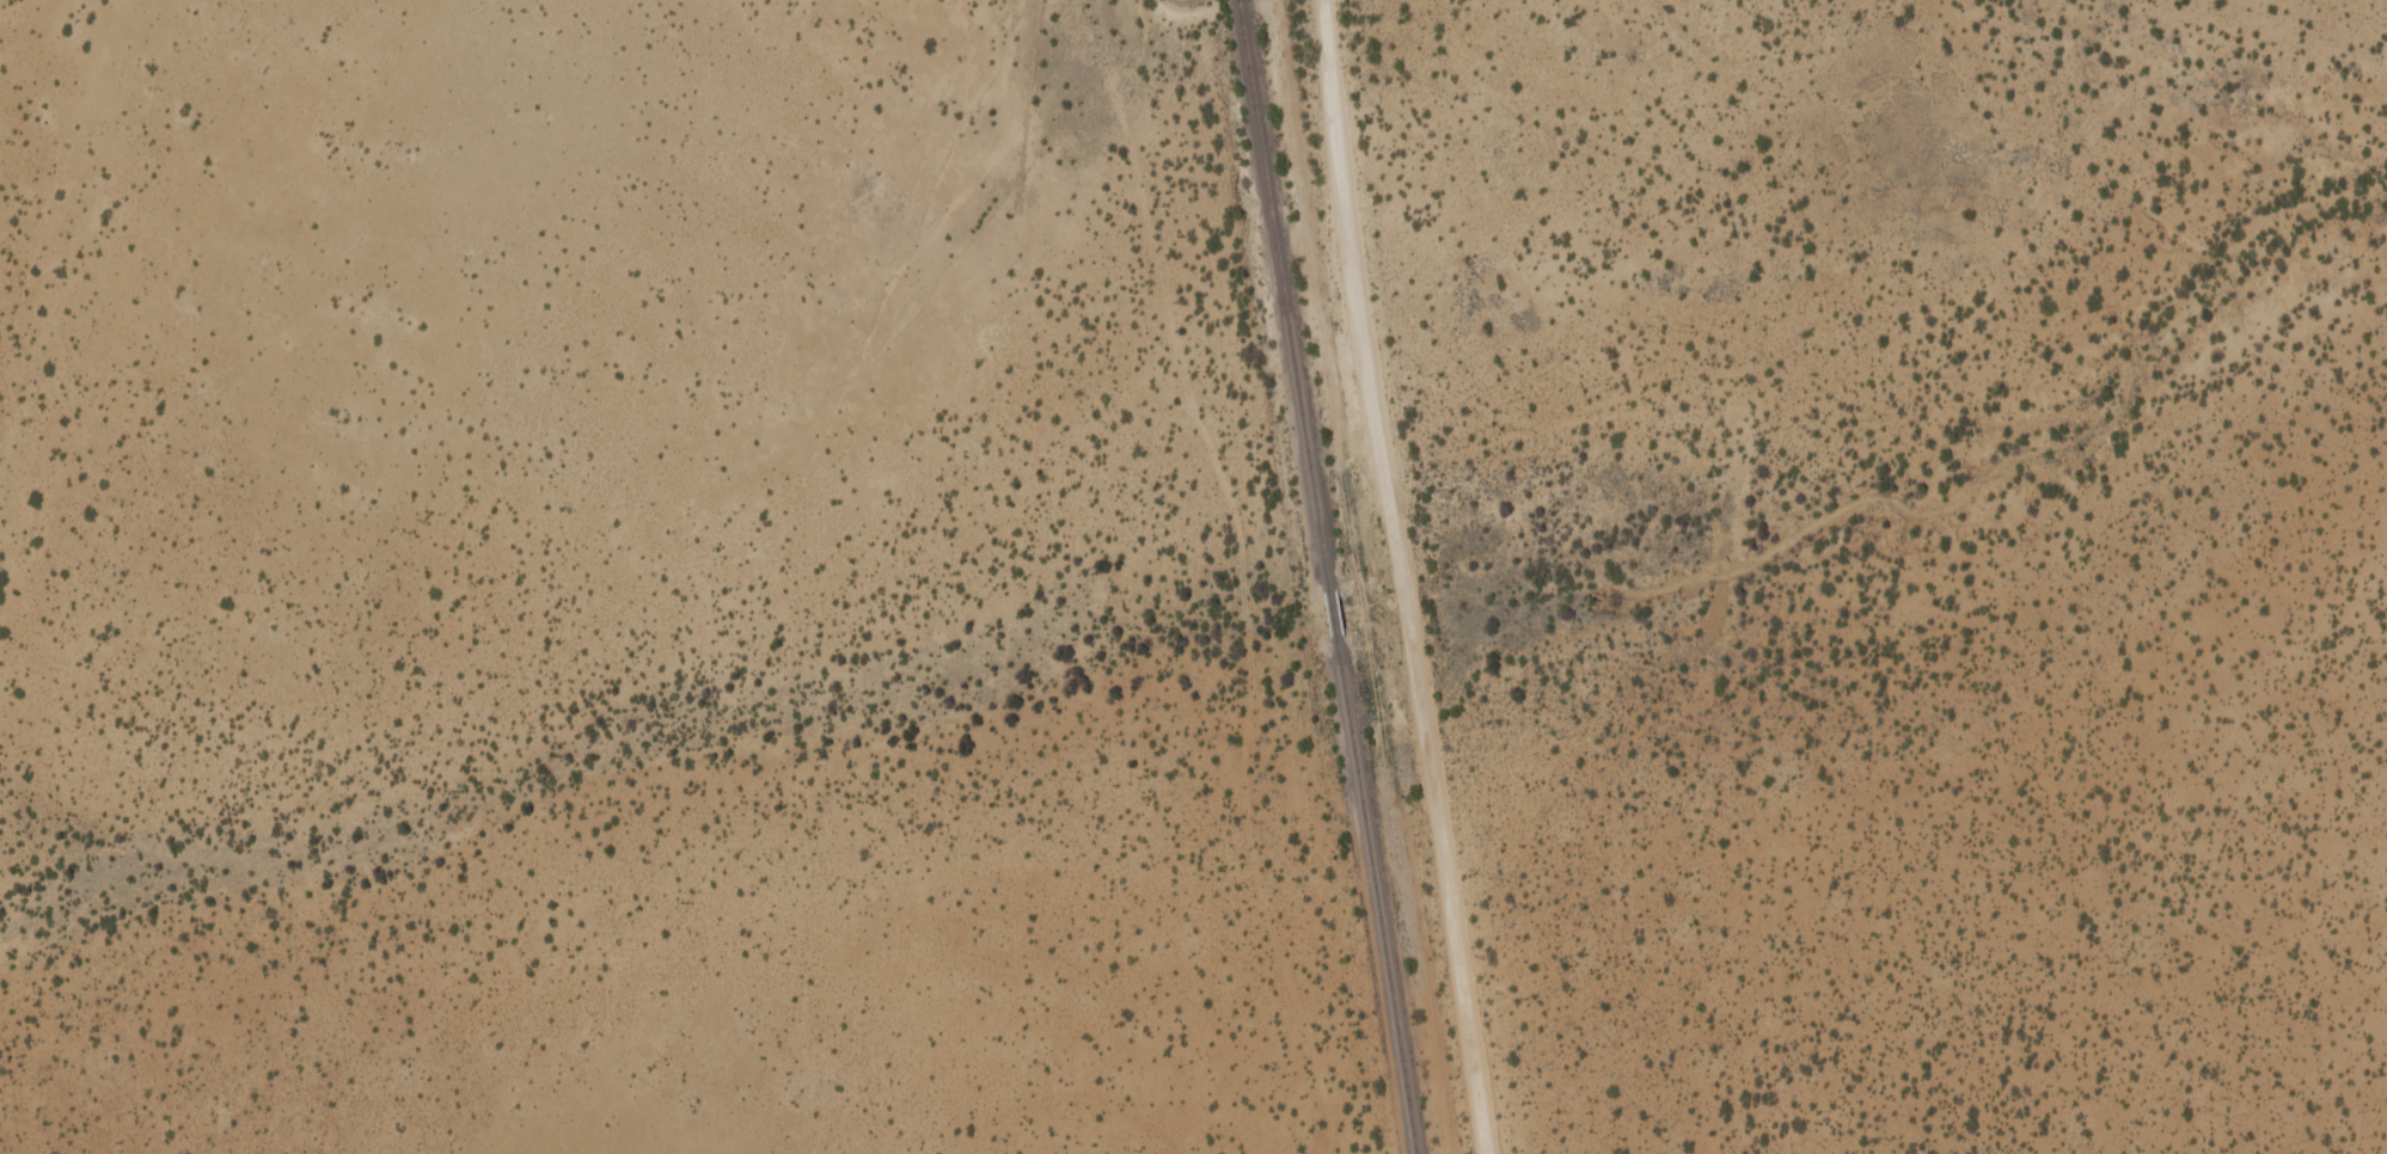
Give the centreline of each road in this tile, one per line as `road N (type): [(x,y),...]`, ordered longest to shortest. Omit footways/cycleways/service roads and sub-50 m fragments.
road 1 (residential): [(1486,1153),(1334,142),(1321,0)]

